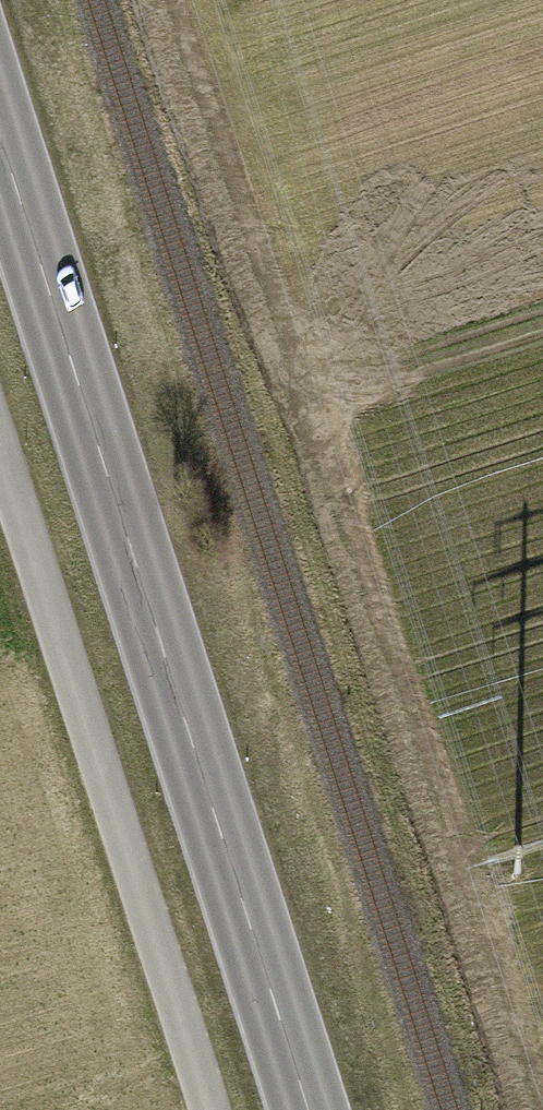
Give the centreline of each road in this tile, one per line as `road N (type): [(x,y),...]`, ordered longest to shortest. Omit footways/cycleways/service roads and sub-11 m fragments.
road 1 (secondary): [(0,135),(311,1109)]
road 2 (track): [(207,1109),(0,458)]
road 3 (track): [(333,390),(542,322)]

